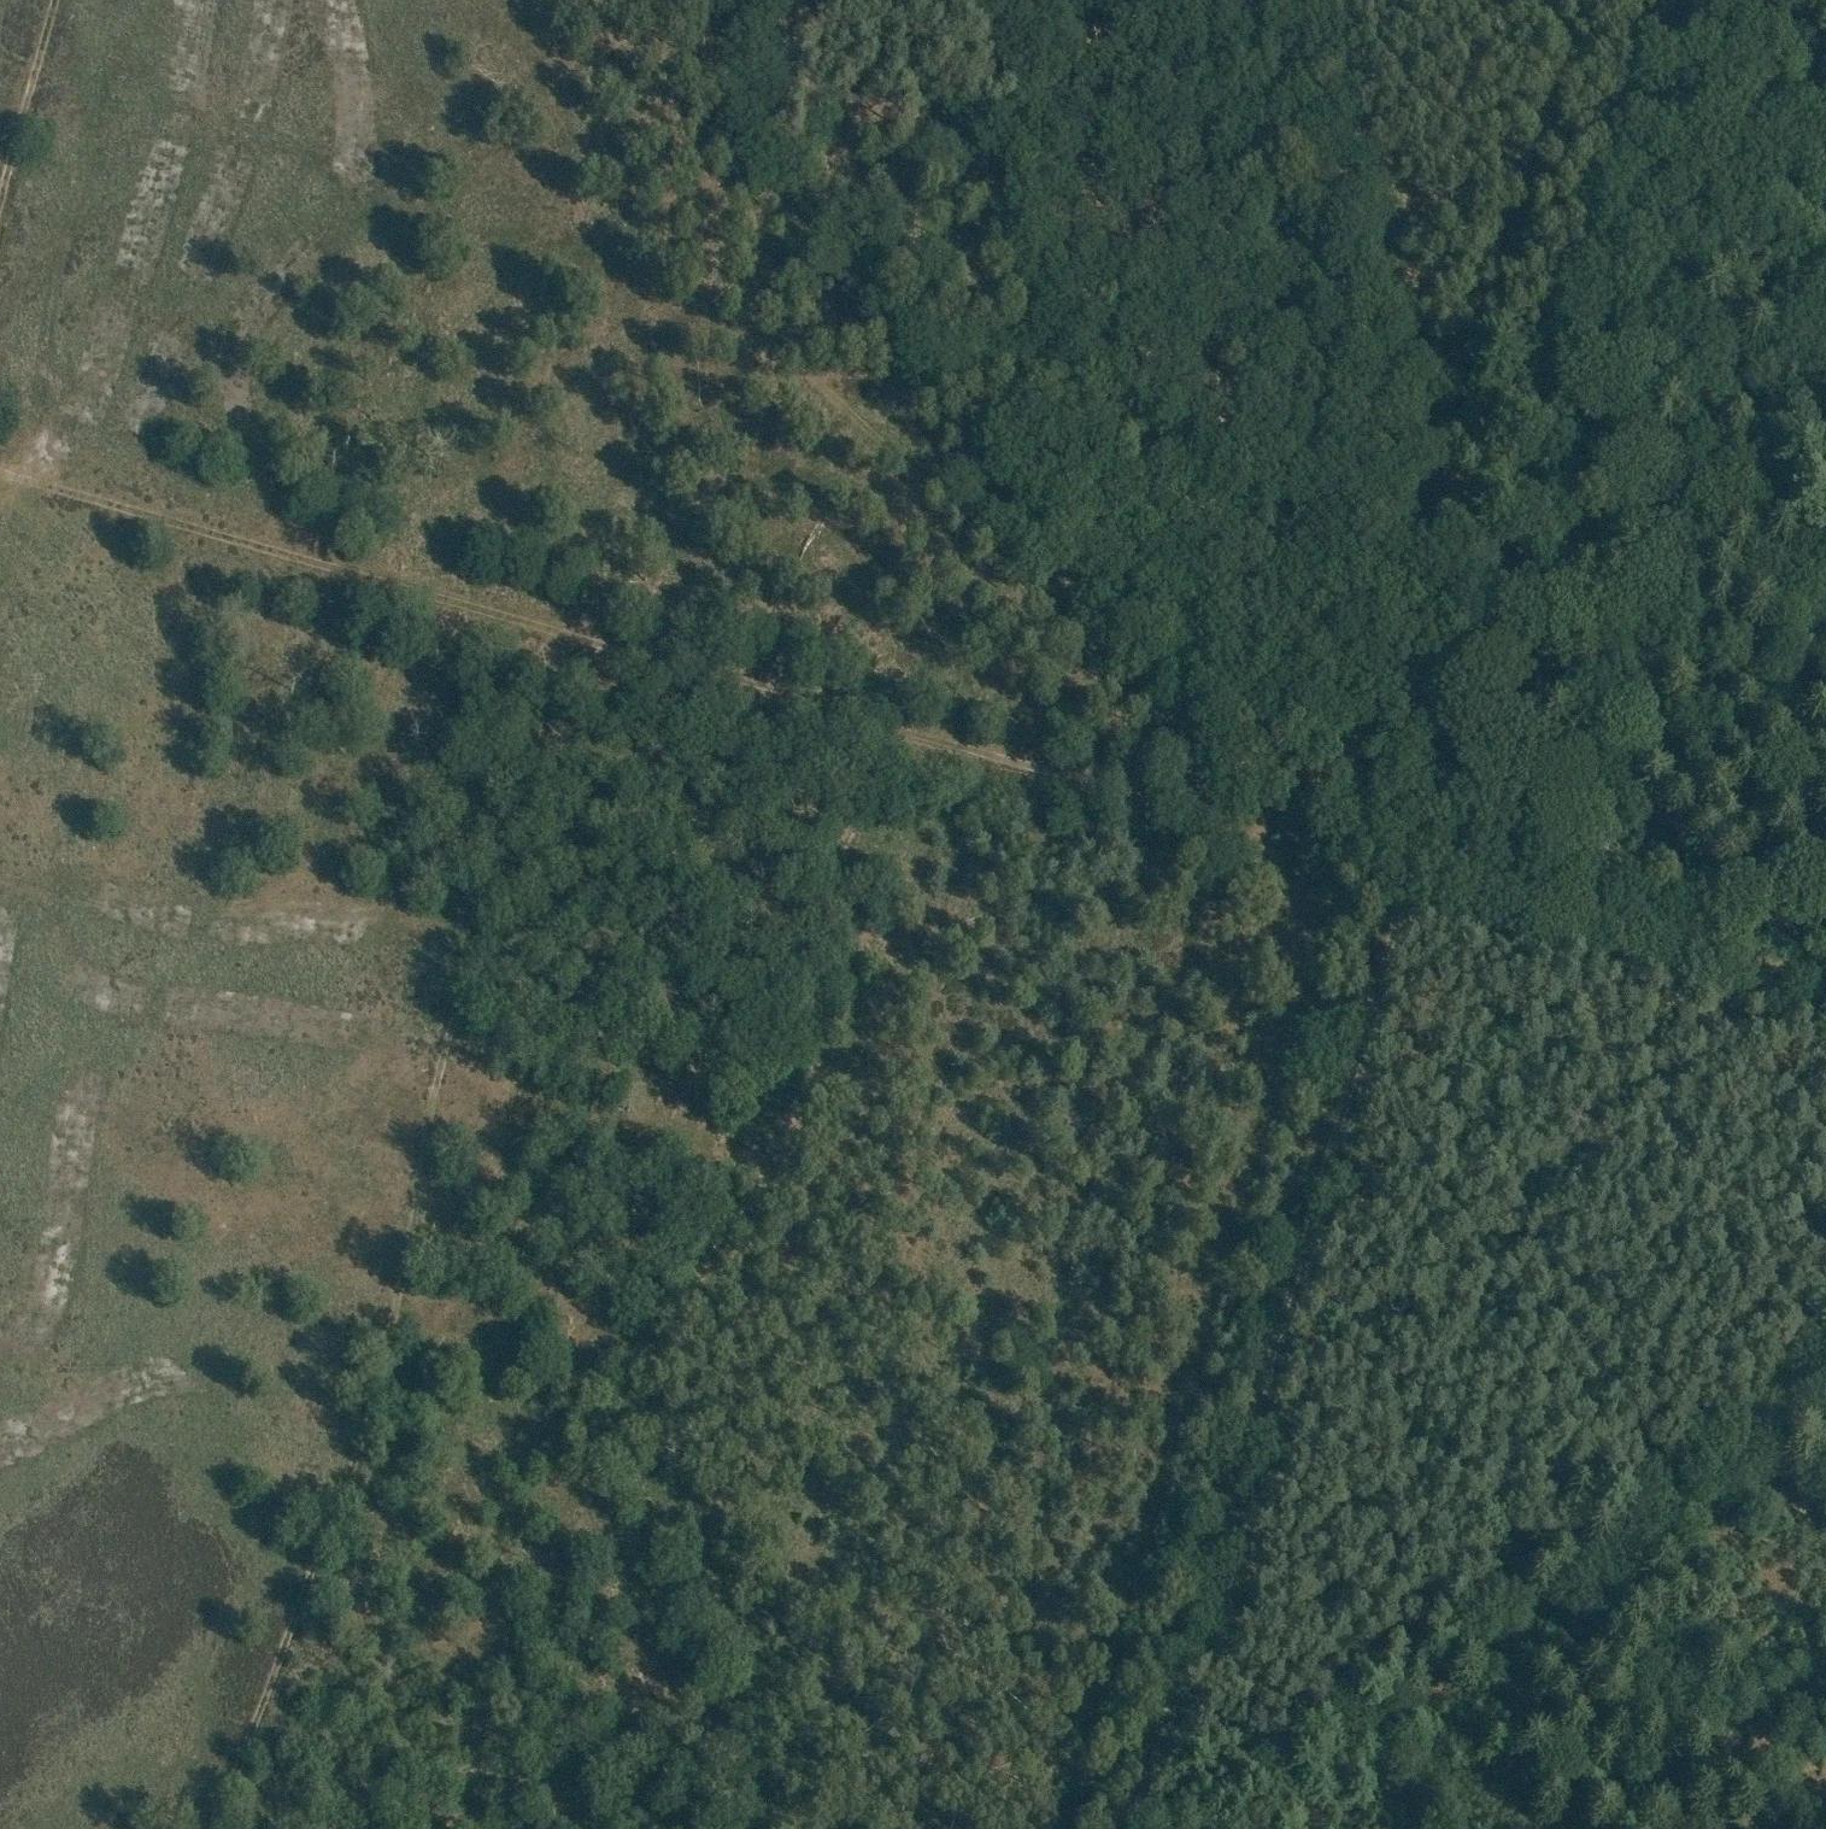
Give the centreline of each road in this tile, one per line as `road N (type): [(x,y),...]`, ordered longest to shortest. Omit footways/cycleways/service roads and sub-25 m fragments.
road 1 (track): [(1662,0),(1139,1828)]
road 2 (track): [(1139,1828),(1825,1361)]

